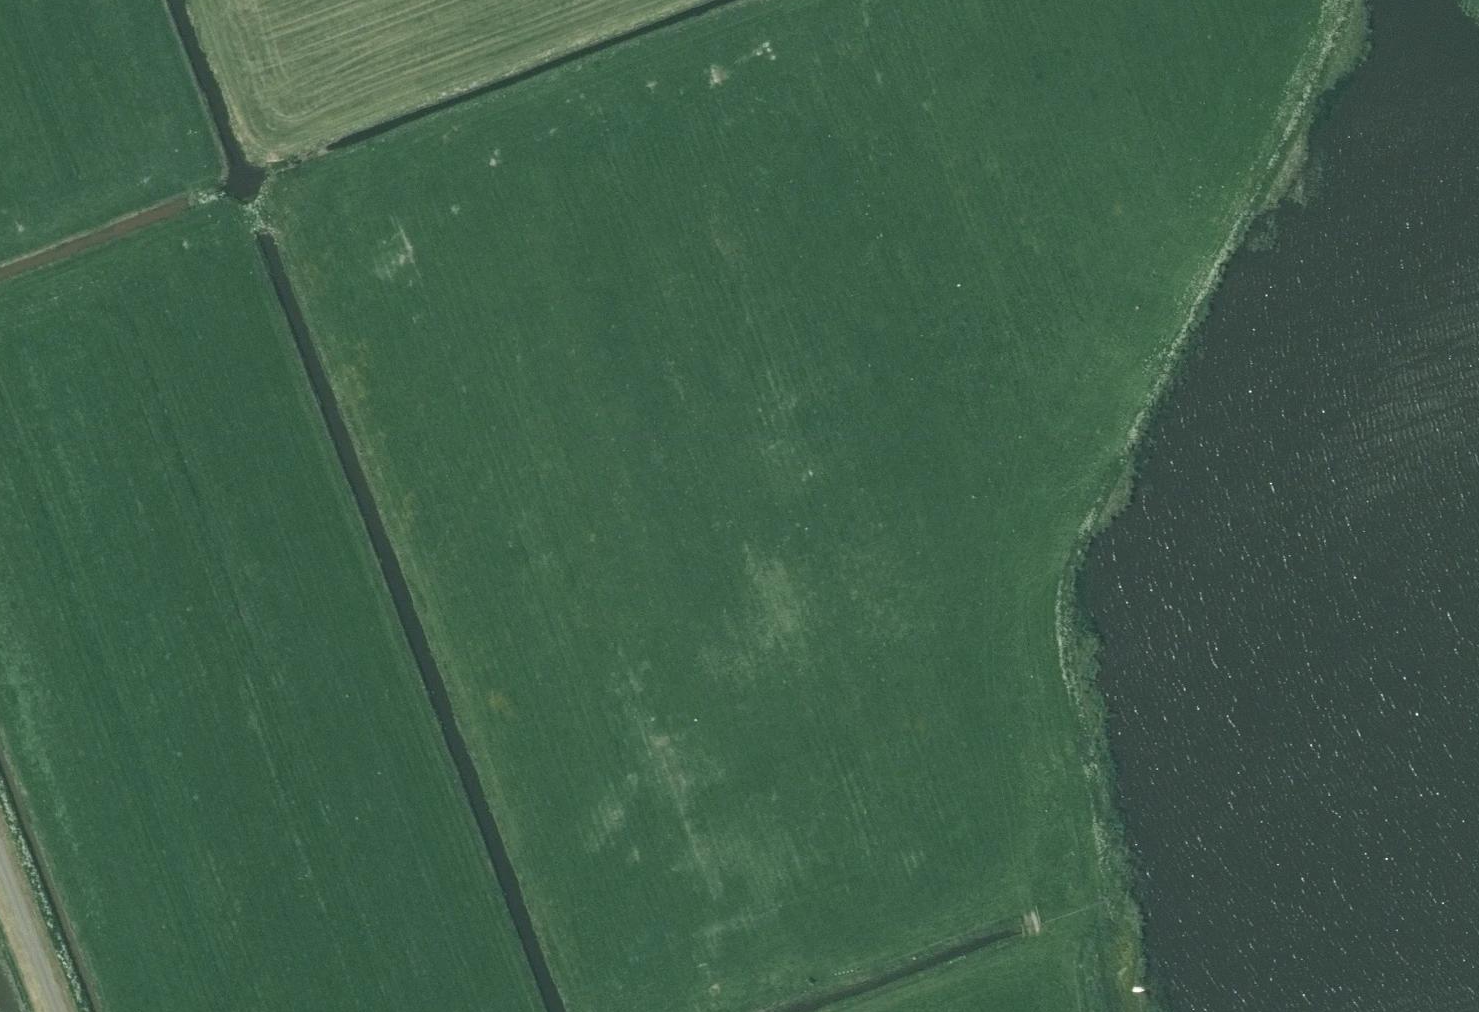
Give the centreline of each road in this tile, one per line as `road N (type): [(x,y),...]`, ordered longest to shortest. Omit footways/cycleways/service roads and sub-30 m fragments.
road 1 (unclassified): [(58,1011),(0,861)]

